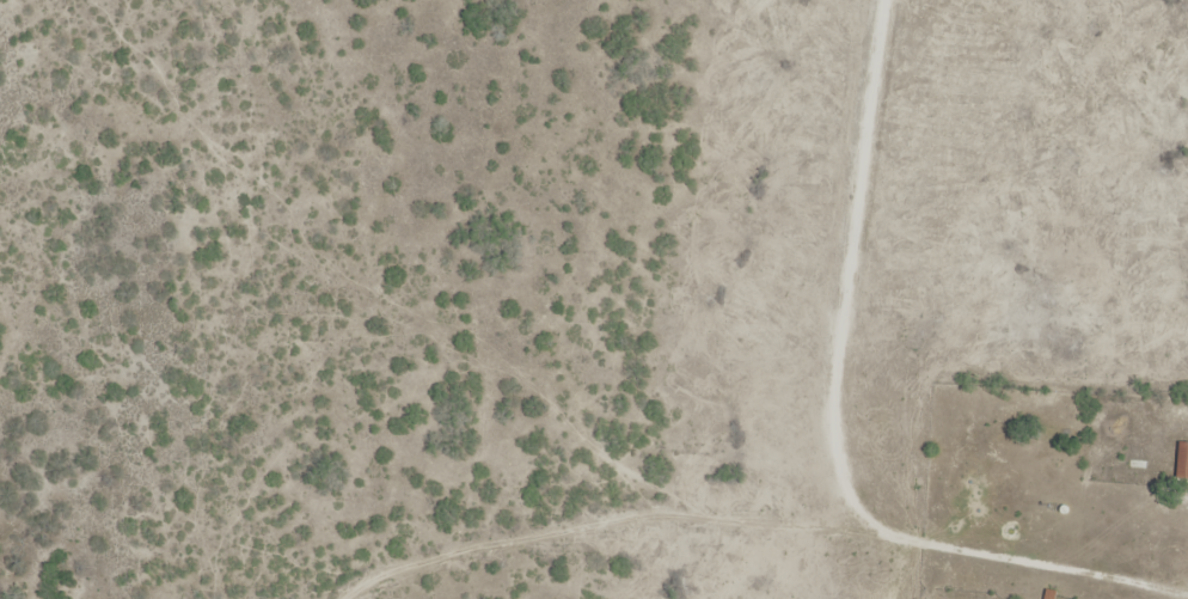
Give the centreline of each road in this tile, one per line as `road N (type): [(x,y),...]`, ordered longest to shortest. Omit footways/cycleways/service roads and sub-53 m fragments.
road 1 (residential): [(890,0),(835,432),(849,499),(907,534),(893,598)]
road 2 (residential): [(907,534),(1187,598)]

